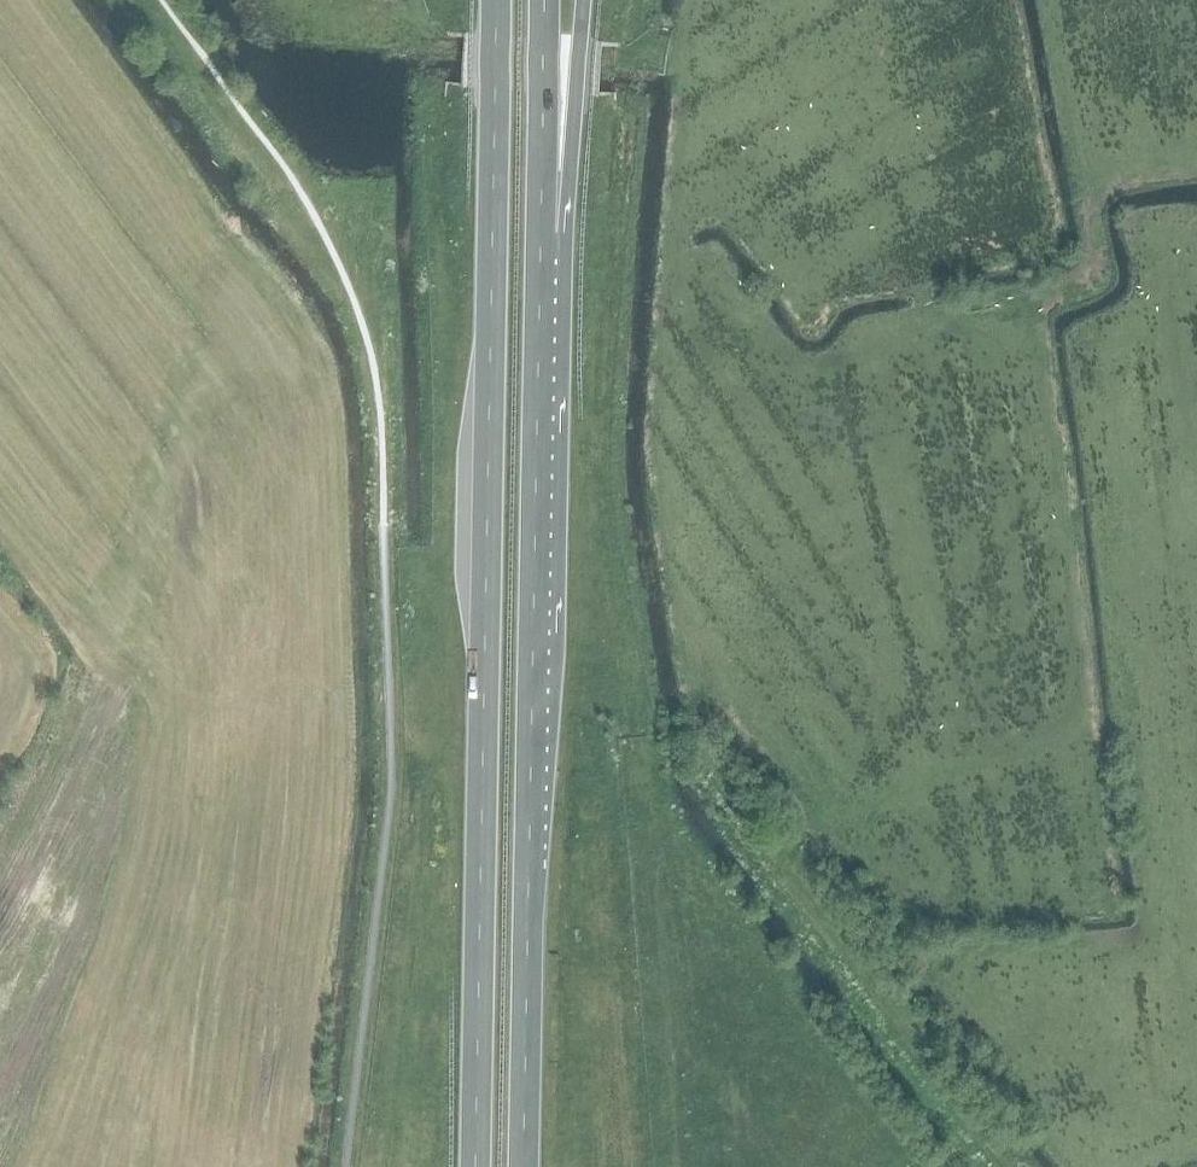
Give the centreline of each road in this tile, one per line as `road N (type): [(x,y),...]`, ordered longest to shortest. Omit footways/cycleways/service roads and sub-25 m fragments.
road 1 (trunk): [(495,0),(478,1166)]
road 2 (trunk): [(524,1166),(540,233)]
road 3 (track): [(1002,1166),(700,757)]
road 4 (trunk): [(540,233),(575,138),(584,0)]
road 5 (trunk): [(540,233),(543,0)]

